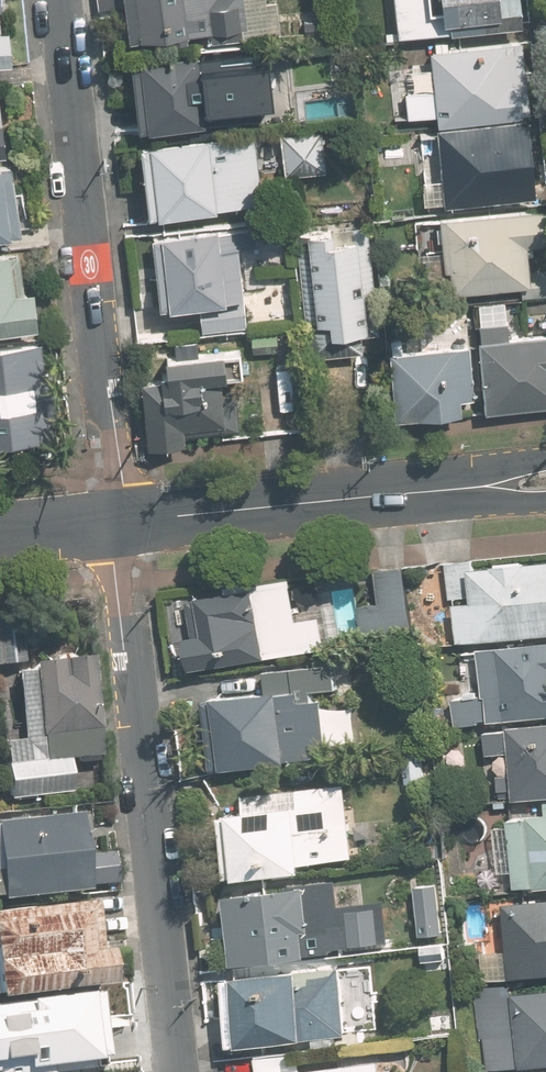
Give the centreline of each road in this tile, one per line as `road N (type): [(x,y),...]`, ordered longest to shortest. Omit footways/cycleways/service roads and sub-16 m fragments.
road 1 (tertiary): [(179,1071),(143,722),(116,586),(118,523)]
road 2 (residential): [(118,523),(120,469),(94,329),(58,0)]
road 3 (tertiary): [(394,493),(118,523)]
road 4 (tertiary): [(394,493),(545,453)]
road 5 (tertiary): [(545,501),(394,493)]

